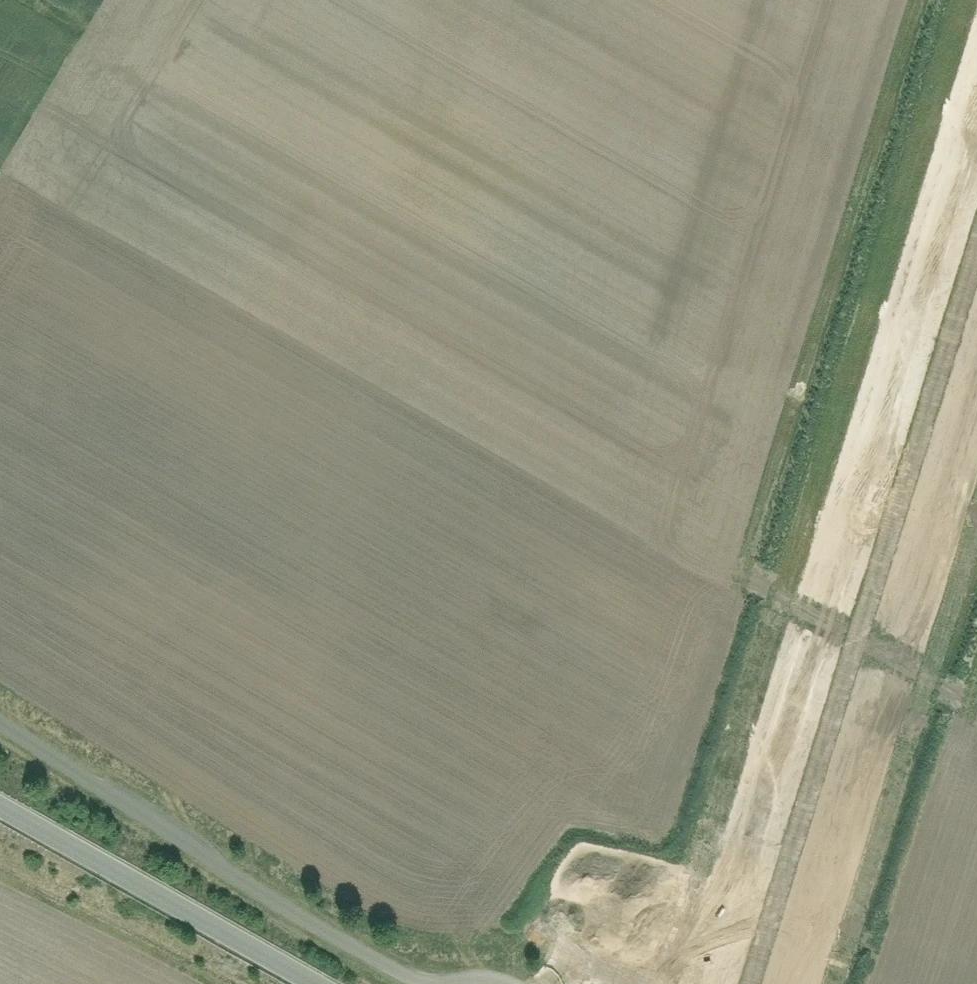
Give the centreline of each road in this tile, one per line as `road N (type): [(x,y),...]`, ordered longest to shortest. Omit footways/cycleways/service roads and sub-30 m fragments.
road 1 (unclassified): [(536,983),(486,969),(427,974),(0,720)]
road 2 (residential): [(319,983),(0,802)]

